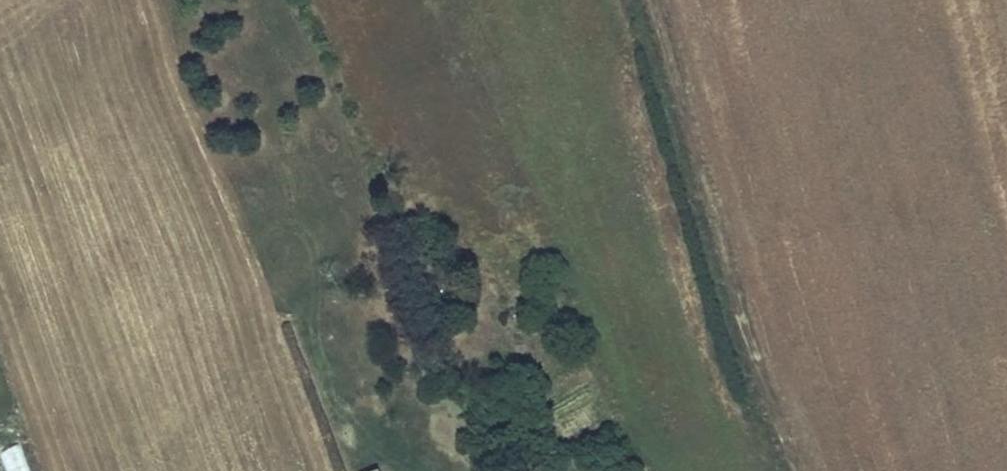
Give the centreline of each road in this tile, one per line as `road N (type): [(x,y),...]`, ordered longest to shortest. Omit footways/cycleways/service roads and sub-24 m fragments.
road 1 (track): [(654,0),(737,301),(799,470)]

